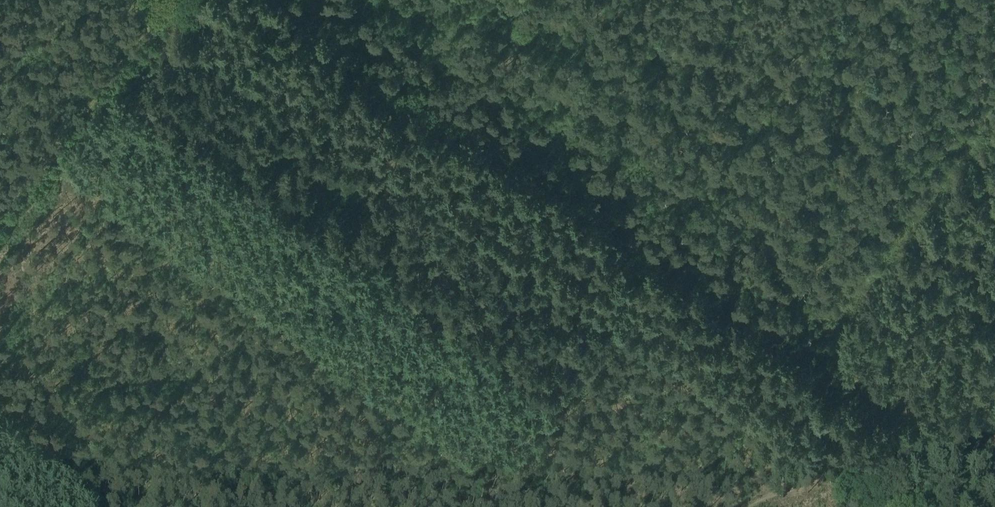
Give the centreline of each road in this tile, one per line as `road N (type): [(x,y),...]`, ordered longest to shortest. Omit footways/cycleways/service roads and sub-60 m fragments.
road 1 (track): [(173,0),(0,217)]

